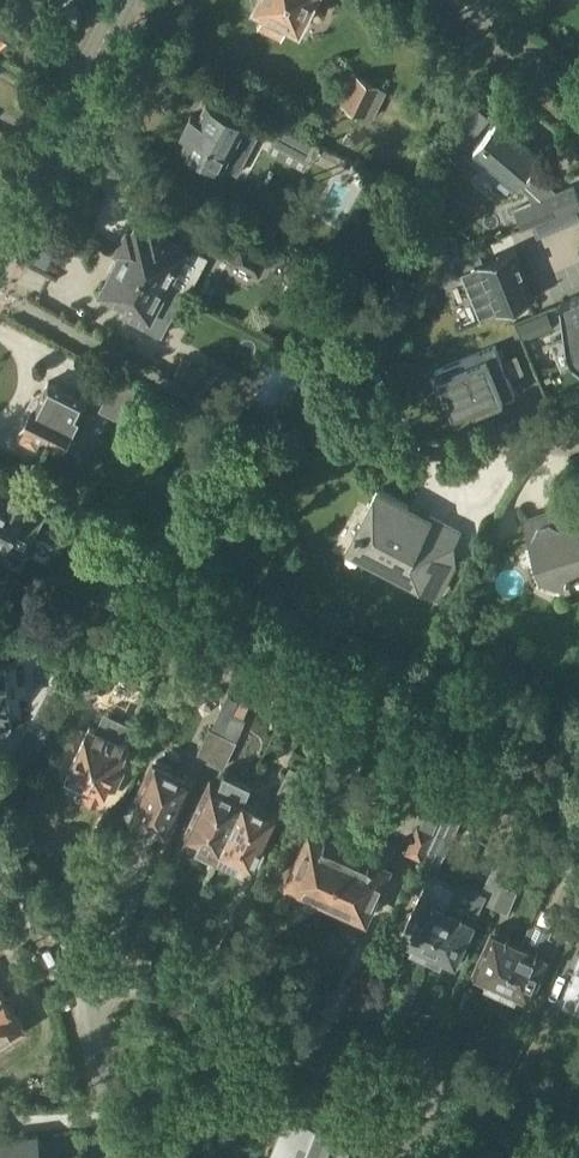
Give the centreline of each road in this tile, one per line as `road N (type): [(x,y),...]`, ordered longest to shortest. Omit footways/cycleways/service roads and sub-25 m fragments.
road 1 (residential): [(578,1153),(89,967)]
road 2 (secondary): [(0,254),(126,0)]
road 3 (residential): [(117,1157),(89,967)]
road 4 (residential): [(578,110),(450,0)]
road 5 (residential): [(89,967),(0,869)]

